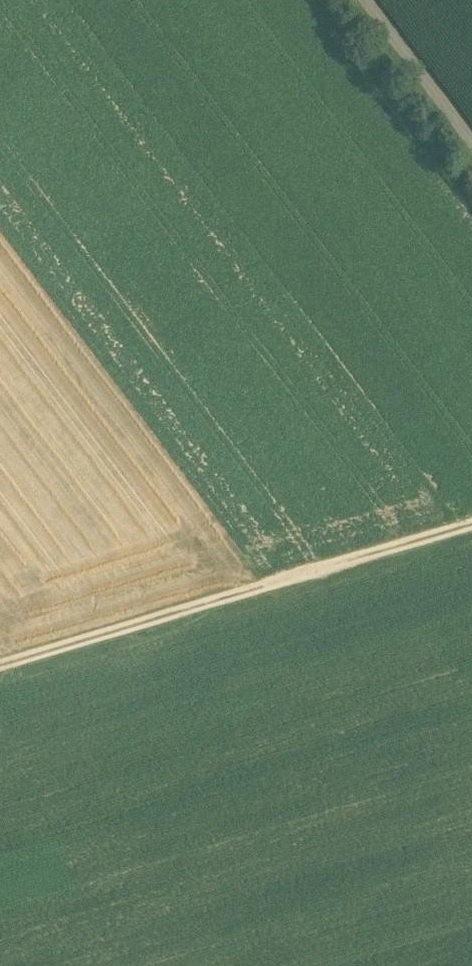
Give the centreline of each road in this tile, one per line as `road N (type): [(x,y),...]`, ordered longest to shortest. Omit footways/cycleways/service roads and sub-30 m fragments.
road 1 (track): [(471,543),(0,683)]
road 2 (track): [(366,0),(471,141)]

